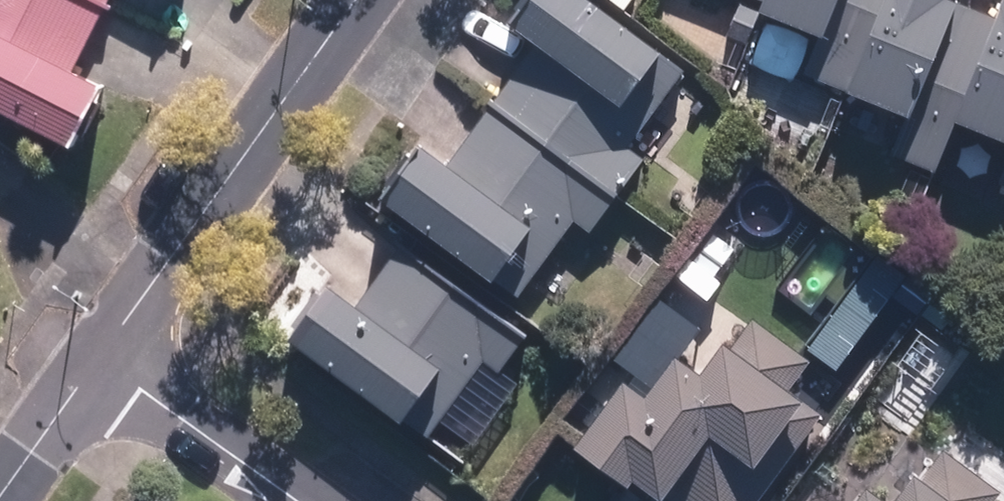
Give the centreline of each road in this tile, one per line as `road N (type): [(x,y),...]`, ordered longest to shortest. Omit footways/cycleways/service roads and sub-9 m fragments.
road 1 (residential): [(353,0),(97,361)]
road 2 (residential): [(97,361),(294,500)]
road 3 (residential): [(97,361),(0,494)]

